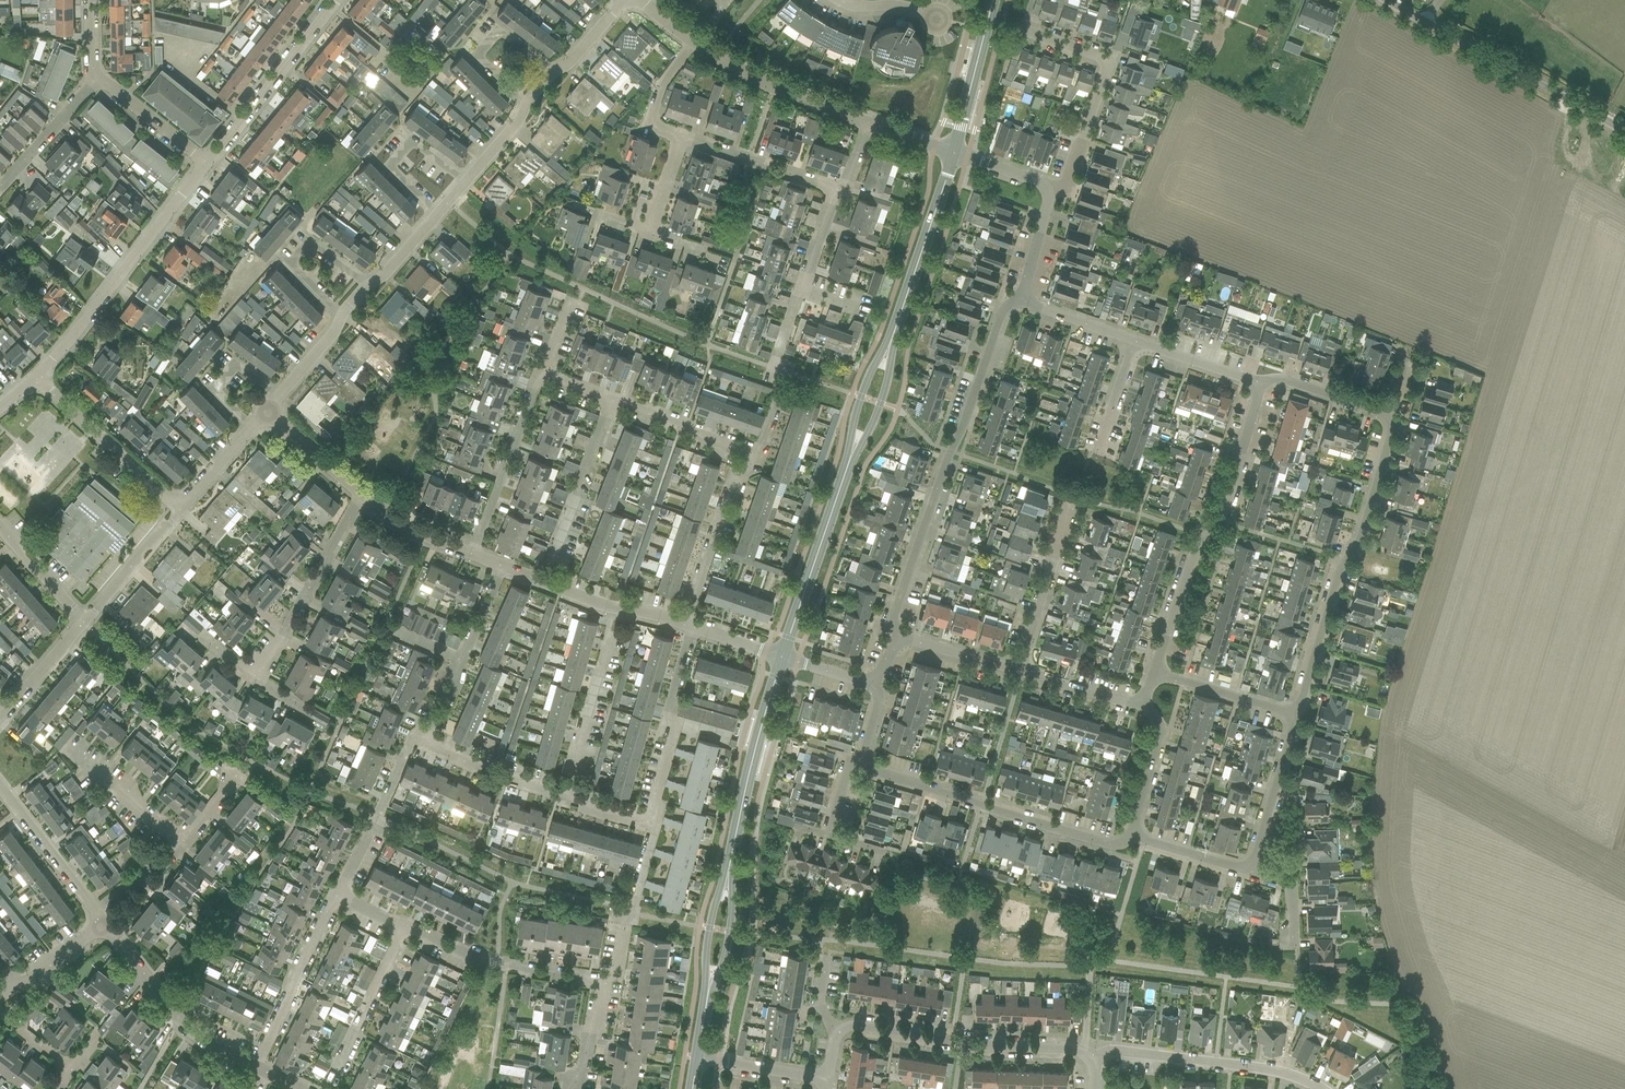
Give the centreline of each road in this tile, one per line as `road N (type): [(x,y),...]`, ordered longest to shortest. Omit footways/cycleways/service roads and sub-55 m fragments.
road 1 (residential): [(900,638),(892,623),(949,454),(1001,316),(1021,294)]
road 2 (residential): [(1154,675),(1197,536),(1228,519),(1236,500),(1259,385)]
road 3 (residential): [(1293,716),(1334,578),(1361,538),(1395,418)]
road 4 (residential): [(863,760),(871,769),(1091,840),(1134,836)]
road 5 (residential): [(35,379),(206,163)]
road 6 (unclassified): [(1624,132),(1384,0)]
road 7 (residential): [(1092,1064),(1069,1049),(855,1028),(839,1033)]
road 8 (residential): [(1047,191),(1067,184),(1109,62),(1025,32)]
road 9 (residential): [(1319,1088),(1281,1073),(1166,1058),(1121,1055),(1092,1064)]
road 10 (tertiary): [(727,870),(783,656)]
road 11 (residential): [(246,677),(305,598),(359,495)]
road 12 (residential): [(605,983),(500,966),(403,928)]
road 13 (residential): [(252,1068),(196,1038),(104,925)]
road 14 (residential): [(206,163),(335,0)]
road 15 (tertiary): [(783,656),(849,461)]
road 16 (residential): [(562,800),(618,610)]
road 17 (residential): [(649,820),(692,628)]
road 18 (residential): [(179,510),(35,379)]
road 19 (tertiary): [(891,336),(954,154)]
road 20 (residential): [(427,745),(501,568)]
road 21 (residential): [(469,553),(539,375)]
road 22 (residential): [(252,1068),(336,898)]
road 23 (unclassified): [(867,123),(774,86),(697,42)]
road 24 (residential): [(684,626),(734,481),(751,457)]
road 25 (residential): [(328,1088),(403,928)]
road 26 (residential): [(526,102),(475,53),(499,28),(553,72)]
road 27 (residential): [(552,562),(611,403)]
road 28 (residential): [(439,212),(390,168),(415,140),(465,183)]
road 29 (residential): [(835,191),(679,137)]
road 30 (residential): [(339,316),(292,266),(312,246),(364,287)]
road 31 (tertiary): [(954,154),(993,0)]
road 32 (residential): [(1018,669),(1066,519)]
road 33 (residential): [(1252,865),(1293,716)]
road 34 (residential): [(94,909),(0,788)]
road 35 (residential): [(751,457),(611,403)]
road 36 (residential): [(83,621),(179,510)]
road 37 (residential): [(562,800),(427,745)]
road 38 (residential): [(1293,716),(1154,675)]
road 39 (residential): [(182,839),(73,744)]
road 40 (residential): [(95,78),(0,187)]
road 41 (residential): [(1395,418),(1284,382),(1259,385)]
road 42 (residential): [(206,163),(95,78)]
road 43 (residential): [(1134,836),(1158,744),(1145,704)]
road 44 (residential): [(251,428),(213,390),(235,367),(277,396)]
road 45 (tertiary): [(849,461),(880,405),(891,336)]
road 46 (tertiary): [(891,336),(859,398),(849,461)]
road 47 (residential): [(1259,385),(1134,342)]
road 48 (residential): [(697,42),(659,89),(649,128),(679,137)]
road 49 (residential): [(1145,704),(1018,669)]
road 50 (residential): [(826,1081),(697,1059)]
road 51 (tertiary): [(709,993),(730,933),(727,870)]
road 52 (tertiary): [(727,870),(707,928),(709,993)]
road 53 (residential): [(2,717),(83,621)]
road 54 (residential): [(83,621),(0,528)]
road 55 (residential): [(469,553),(359,495)]
road 56 (residential): [(618,610),(501,568)]
road 57 (residential): [(359,495),(266,413)]
road 58 (residential): [(1134,836),(1224,868),(1252,865)]
road 59 (residential): [(1134,342),(1021,294)]
road 60 (residential): [(1018,669),(900,638)]

